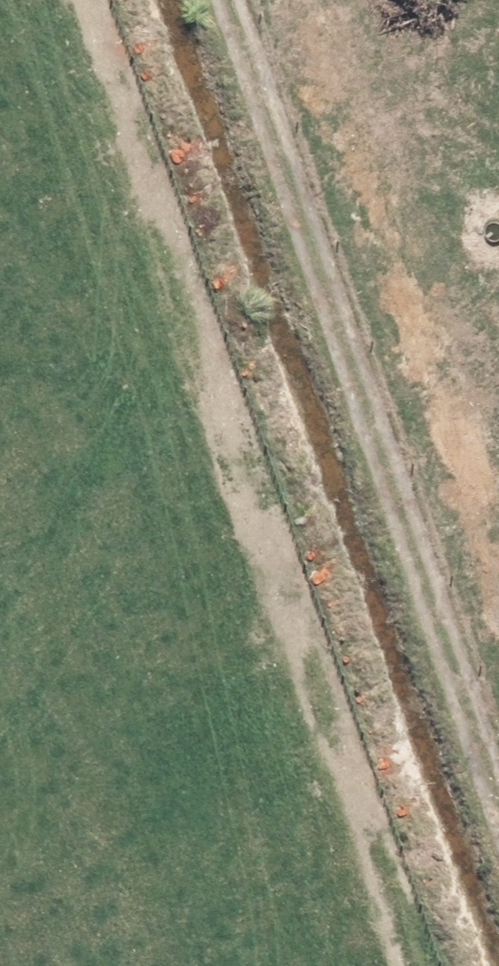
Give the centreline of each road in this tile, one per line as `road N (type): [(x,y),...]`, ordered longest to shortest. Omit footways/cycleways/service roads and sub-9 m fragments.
road 1 (track): [(82,0),(427,965)]
road 2 (track): [(227,0),(498,799)]

